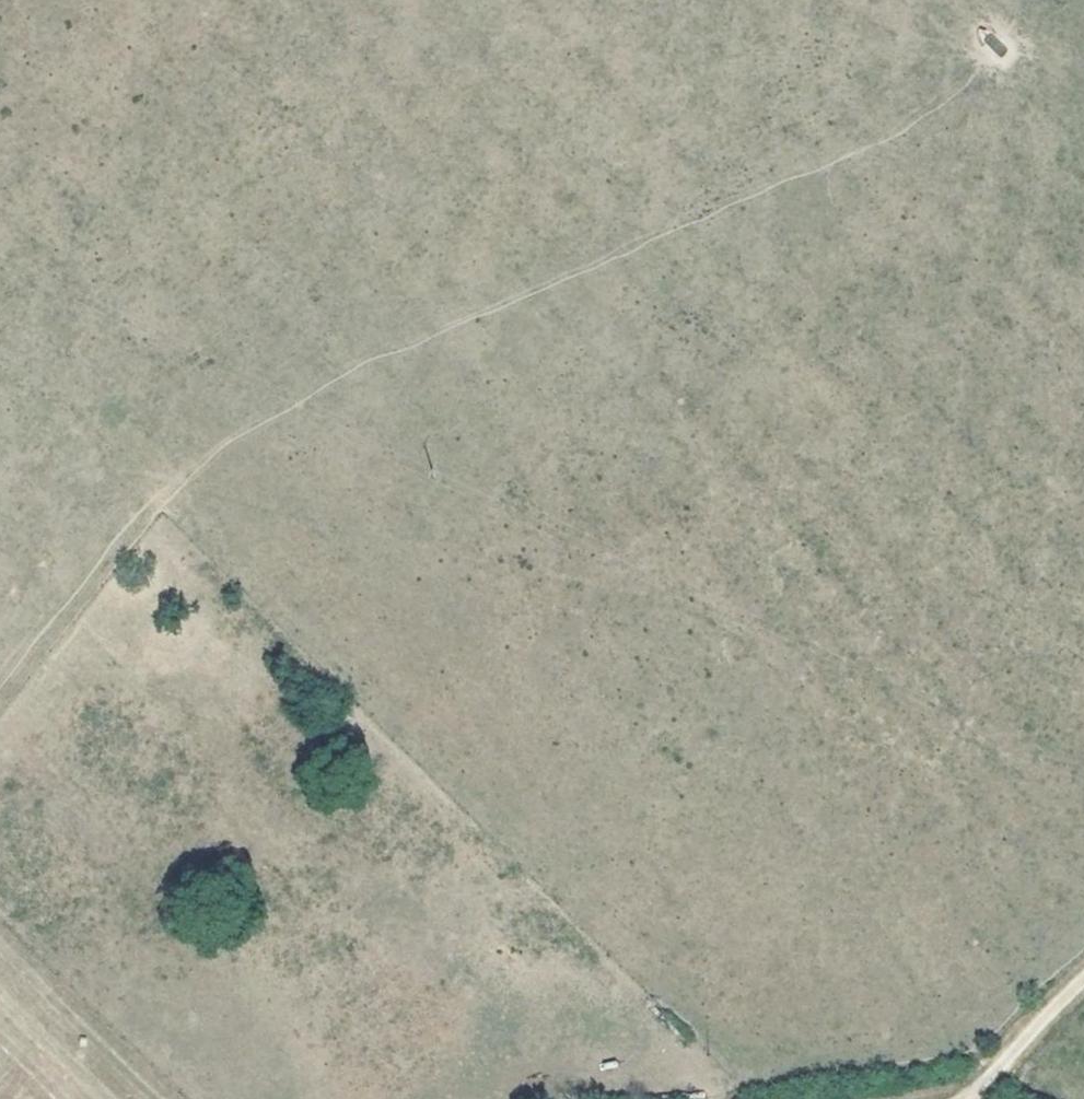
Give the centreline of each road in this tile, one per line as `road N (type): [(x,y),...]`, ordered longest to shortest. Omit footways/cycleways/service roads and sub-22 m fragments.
road 1 (track): [(1083,983),(965,1098)]

